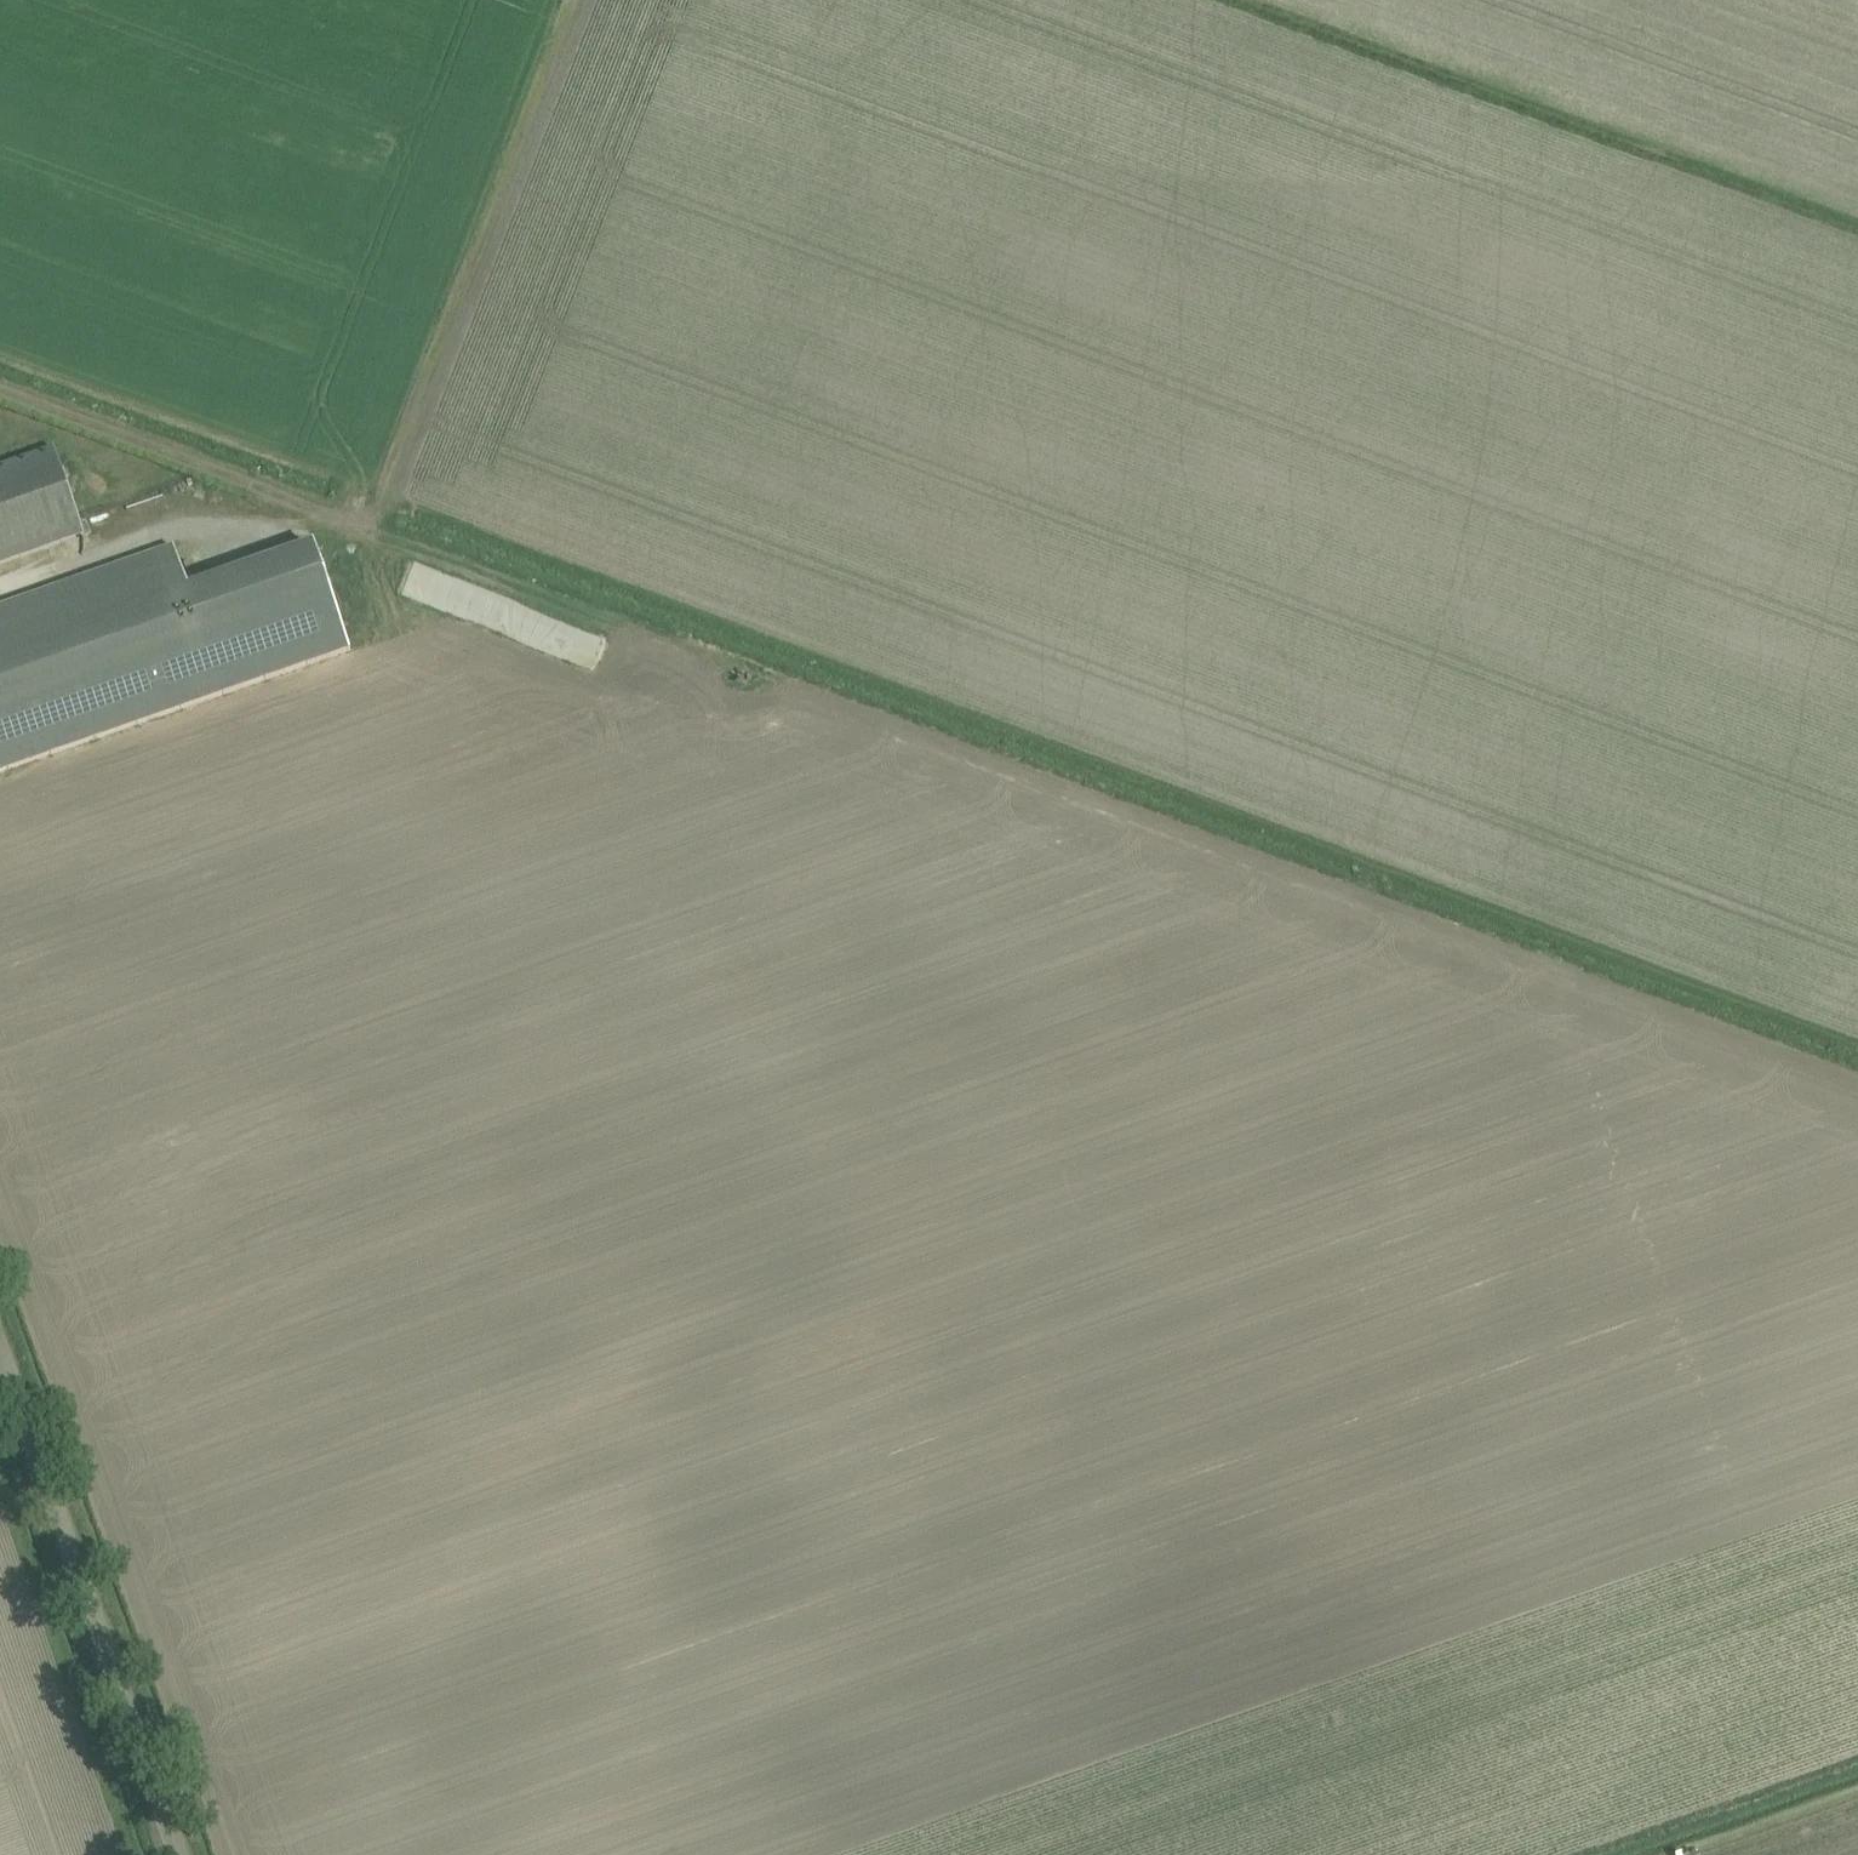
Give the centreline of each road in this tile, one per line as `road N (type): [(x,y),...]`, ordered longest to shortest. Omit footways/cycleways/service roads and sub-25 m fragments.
road 1 (unclassified): [(179,1854),(0,1349)]
road 2 (track): [(392,505),(385,525),(362,527),(0,390)]

